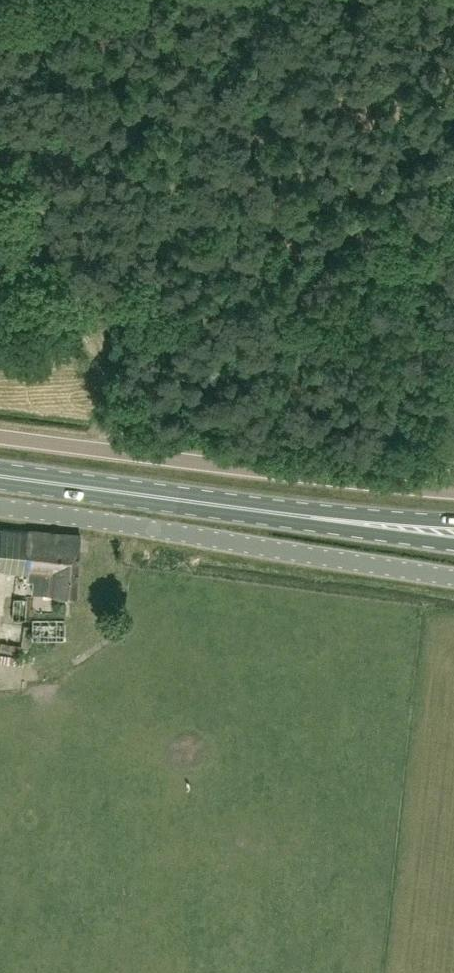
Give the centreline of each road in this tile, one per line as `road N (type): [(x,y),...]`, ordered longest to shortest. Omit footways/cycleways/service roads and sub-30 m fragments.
road 1 (unclassified): [(453,578),(0,505)]
road 2 (unclassified): [(0,436),(453,492)]
road 3 (primary): [(0,476),(341,520)]

